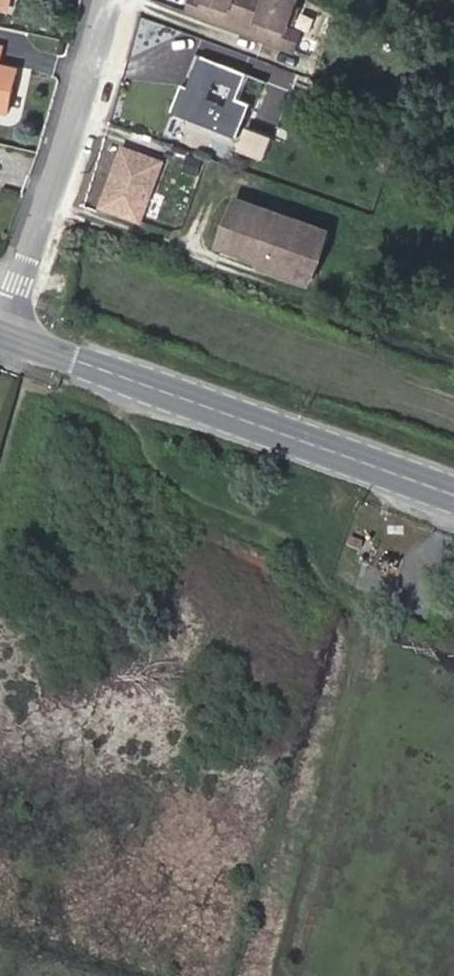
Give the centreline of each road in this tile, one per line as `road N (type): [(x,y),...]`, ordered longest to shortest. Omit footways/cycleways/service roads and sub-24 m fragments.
road 1 (tertiary): [(453,492),(6,333)]
road 2 (residential): [(6,333),(112,0)]

